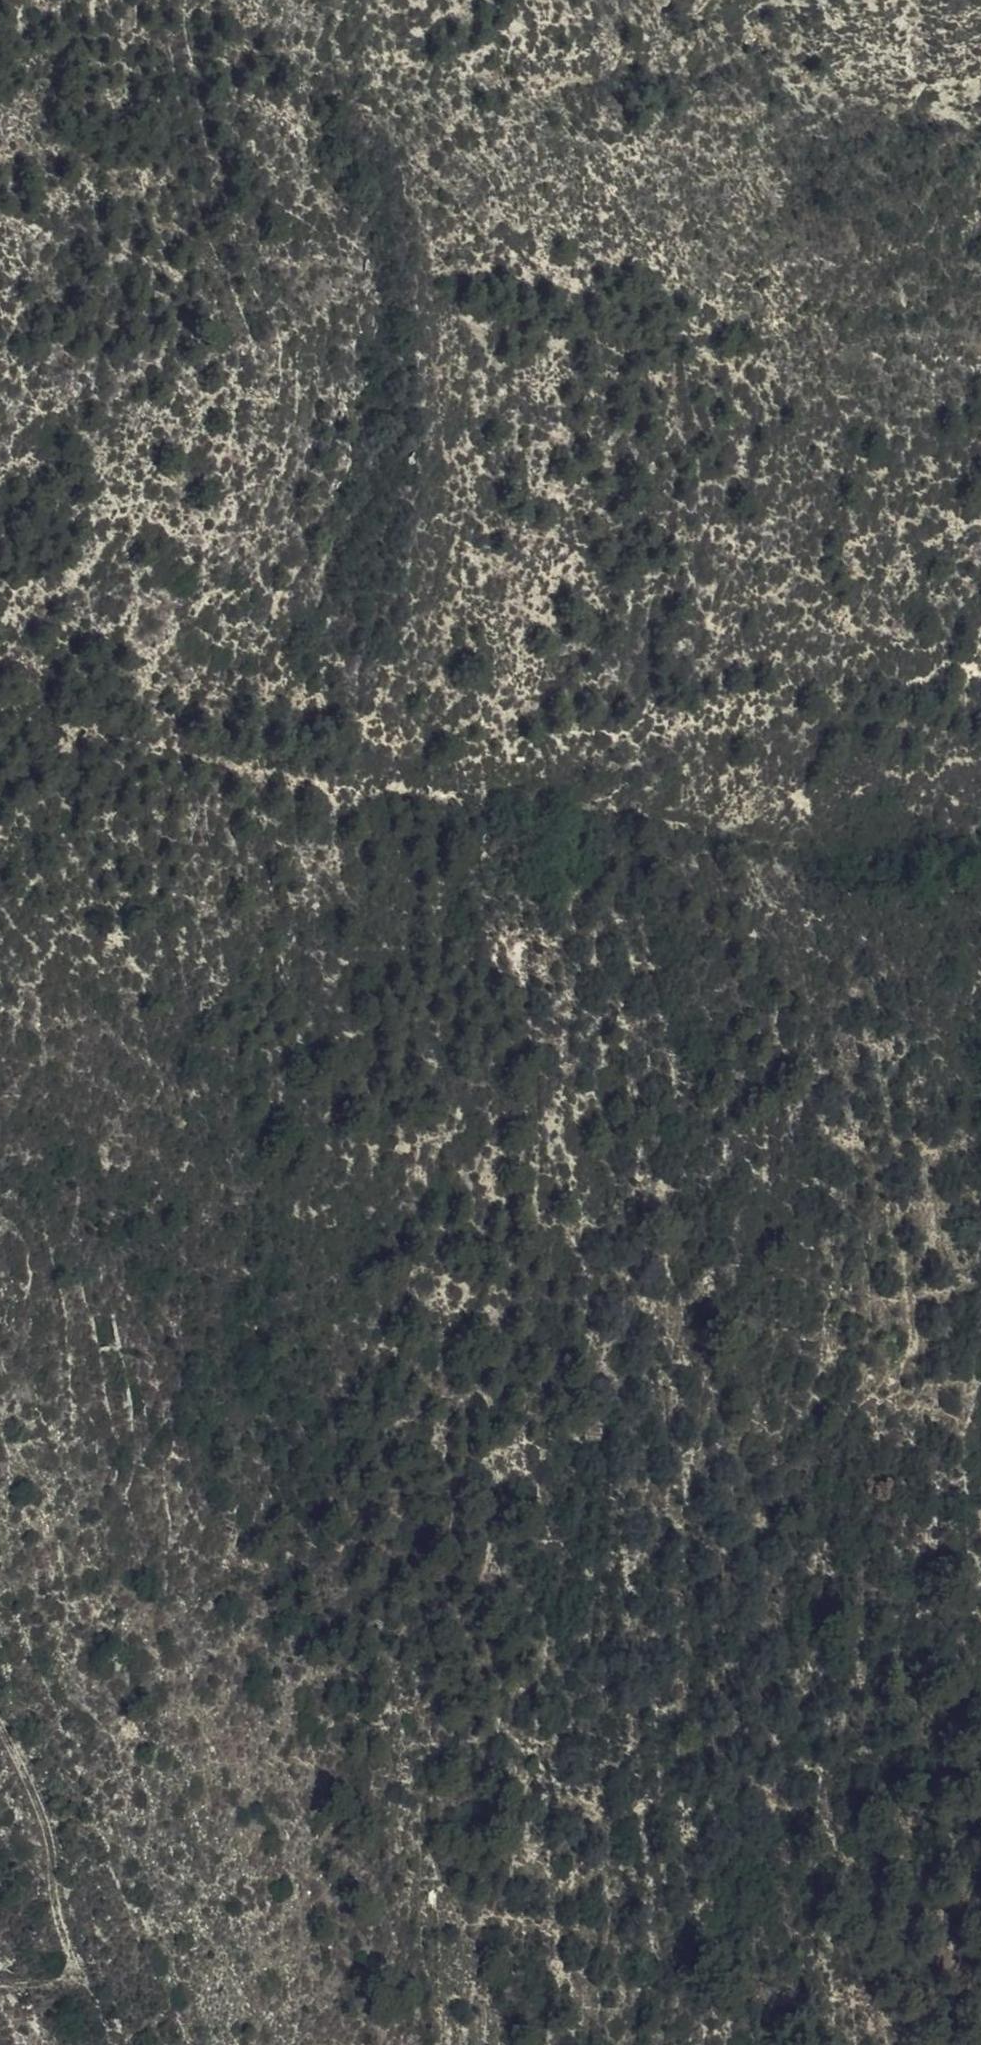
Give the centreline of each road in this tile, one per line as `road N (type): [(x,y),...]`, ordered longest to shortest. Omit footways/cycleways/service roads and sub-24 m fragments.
road 1 (track): [(0,1720),(55,1831),(72,1955),(67,1974),(54,1984),(0,1986)]

